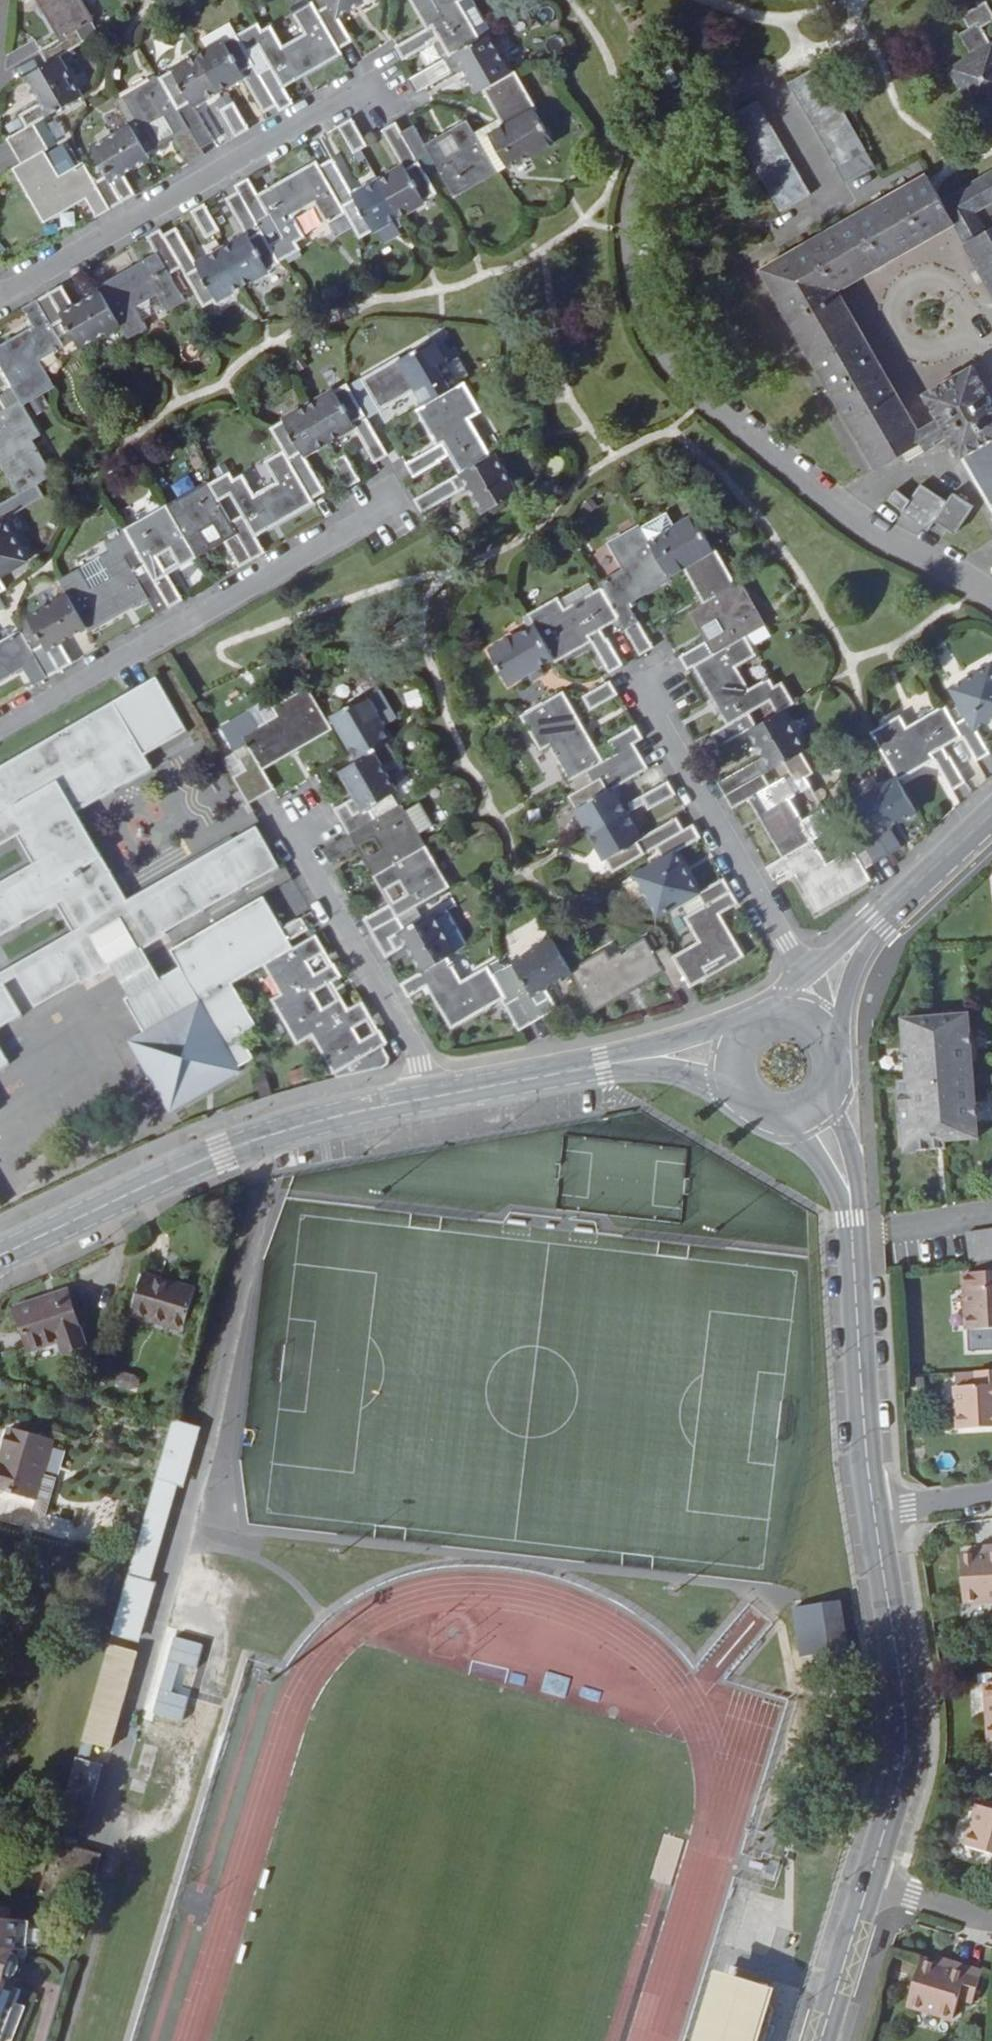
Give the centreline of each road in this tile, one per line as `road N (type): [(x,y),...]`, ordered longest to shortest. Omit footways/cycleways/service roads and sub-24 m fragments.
road 1 (residential): [(753,80),(649,137),(629,183),(638,317),(667,357),(838,504),(991,597)]
road 2 (residential): [(0,1257),(248,1143),(423,1100)]
road 3 (residential): [(0,732),(388,507)]
road 4 (residential): [(382,99),(350,97),(0,292)]
road 5 (residential): [(809,1106),(850,1194),(875,1516)]
road 6 (residential): [(875,1516),(906,1738),(868,1887)]
road 7 (residential): [(655,675),(651,709),(820,990)]
road 8 (residential): [(423,1100),(664,1057),(736,1056)]
road 9 (residential): [(309,822),(304,853),(416,1050),(423,1100)]
road 10 (residential): [(820,990),(991,813)]
road 11 (residential): [(868,1887),(821,2040)]
road 12 (residential): [(991,1923),(868,1887)]

